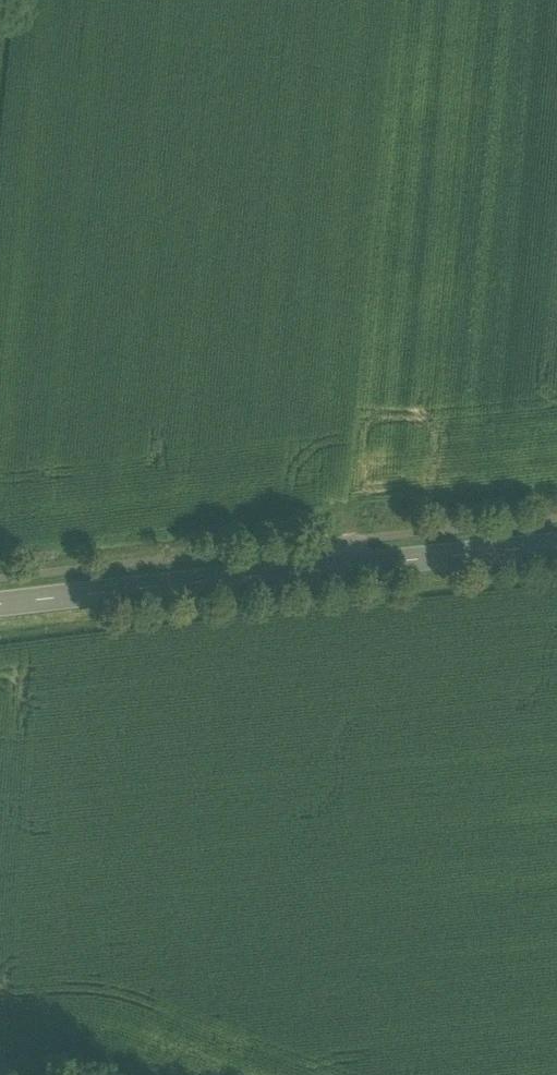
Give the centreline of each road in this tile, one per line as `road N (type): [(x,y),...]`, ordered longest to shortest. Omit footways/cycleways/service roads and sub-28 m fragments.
road 1 (tertiary): [(0,604),(556,545)]

